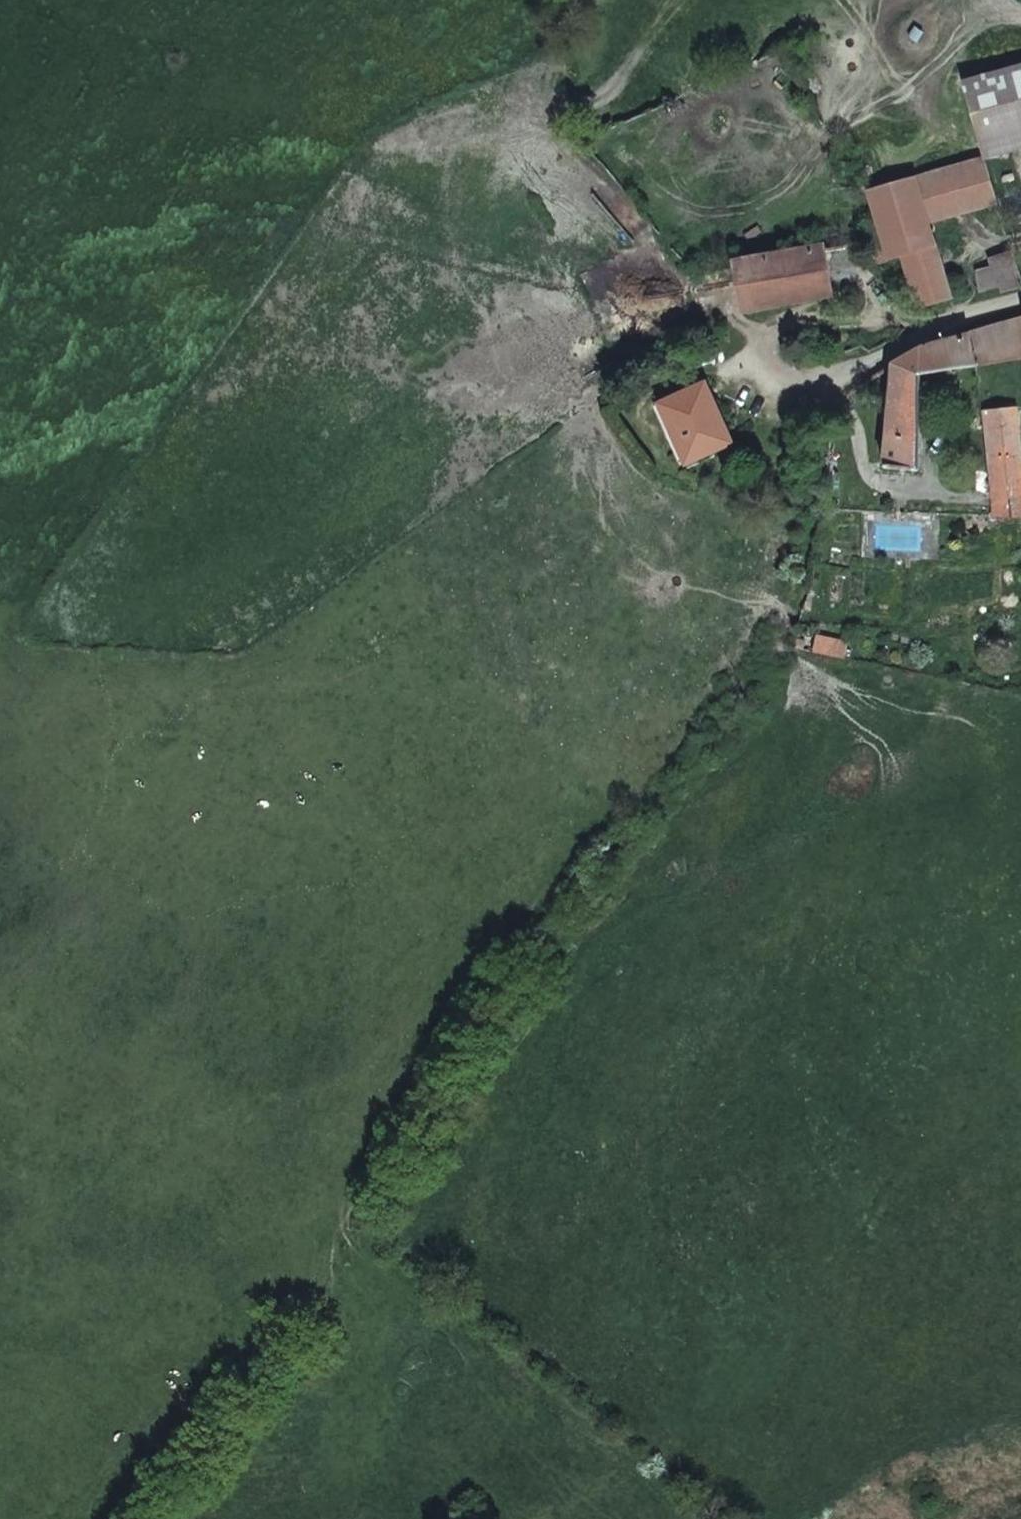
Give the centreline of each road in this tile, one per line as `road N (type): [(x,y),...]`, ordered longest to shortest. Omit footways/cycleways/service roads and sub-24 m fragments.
road 1 (unclassified): [(849,380),(896,339),(1020,296)]

